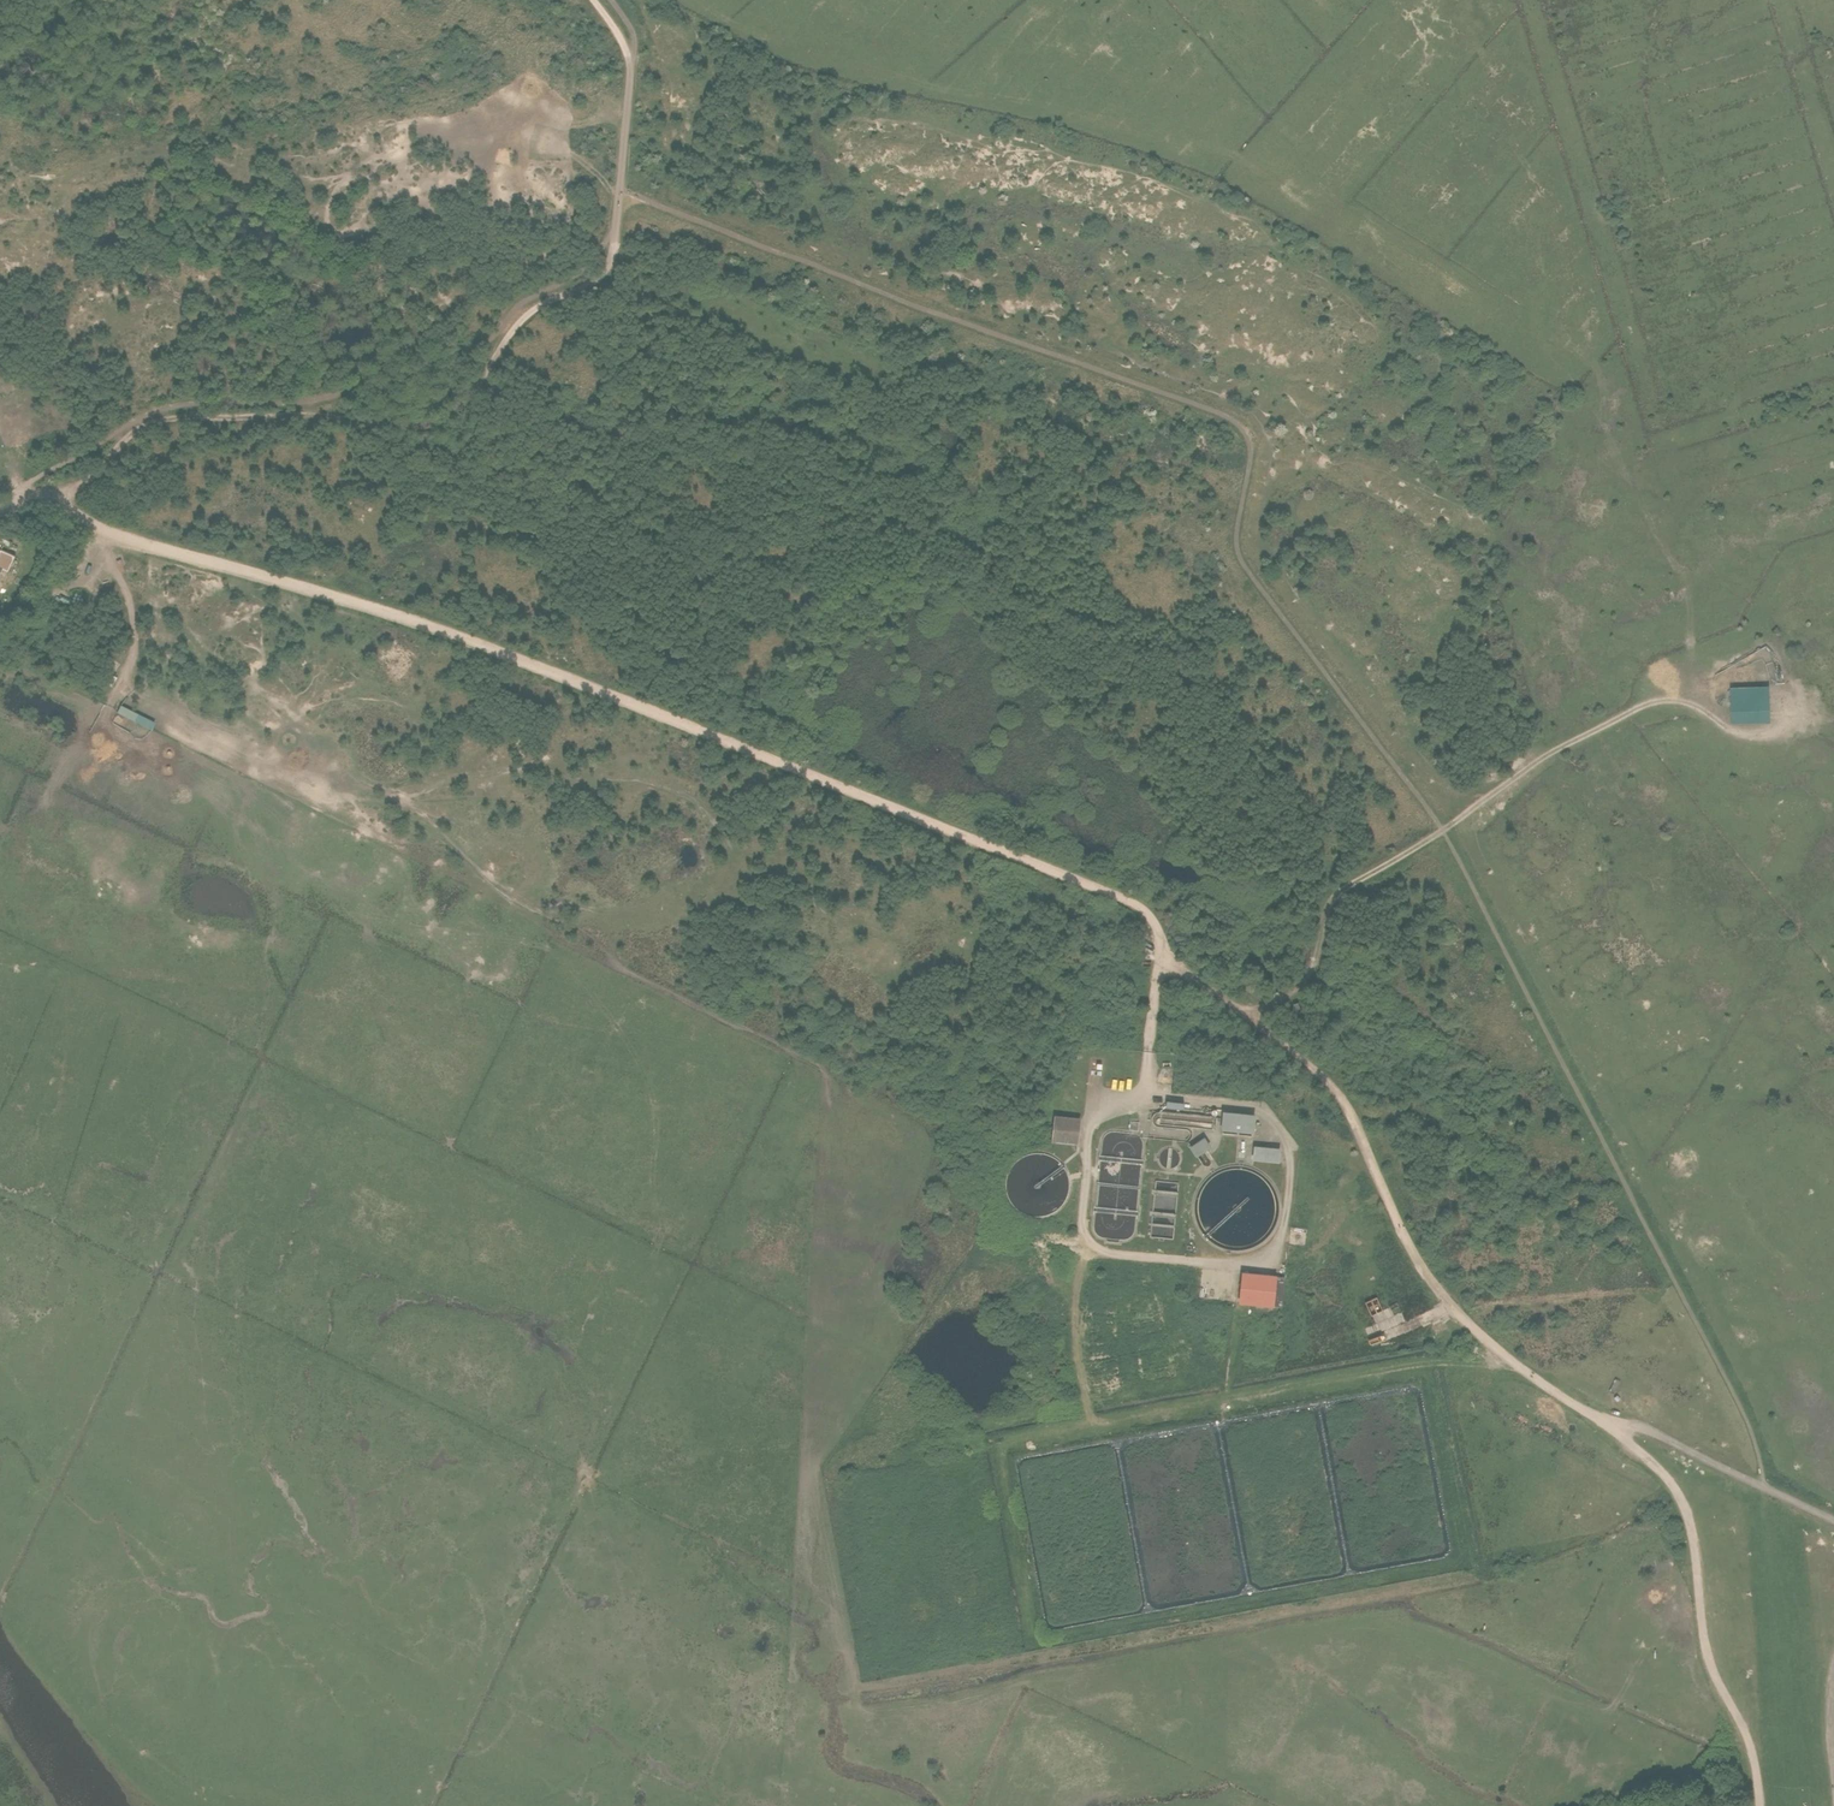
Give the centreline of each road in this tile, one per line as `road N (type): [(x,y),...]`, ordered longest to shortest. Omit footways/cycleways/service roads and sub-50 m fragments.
road 1 (track): [(17,500),(59,499),(143,544),(467,640),(1124,900),(1152,918),(1159,947)]
road 2 (track): [(614,232),(605,279),(535,316),(476,399),(437,428),(321,420),(153,422),(59,499)]
road 3 (track): [(1159,947),(1175,969),(1330,1087),(1432,1283),(1476,1332),(1611,1431)]
road 4 (track): [(1698,685),(1554,754),(1349,886),(1329,908),(1308,979),(1245,1022)]
road 5 (track): [(1611,1431),(1664,1472),(1688,1513),(1707,1643),(1749,1737),(1762,1805)]
road 6 (track): [(95,524),(129,601),(133,660),(121,699)]
road 7 (track): [(1611,1431),(1639,1432),(1763,1491)]
road 8 (track): [(621,197),(635,60)]

